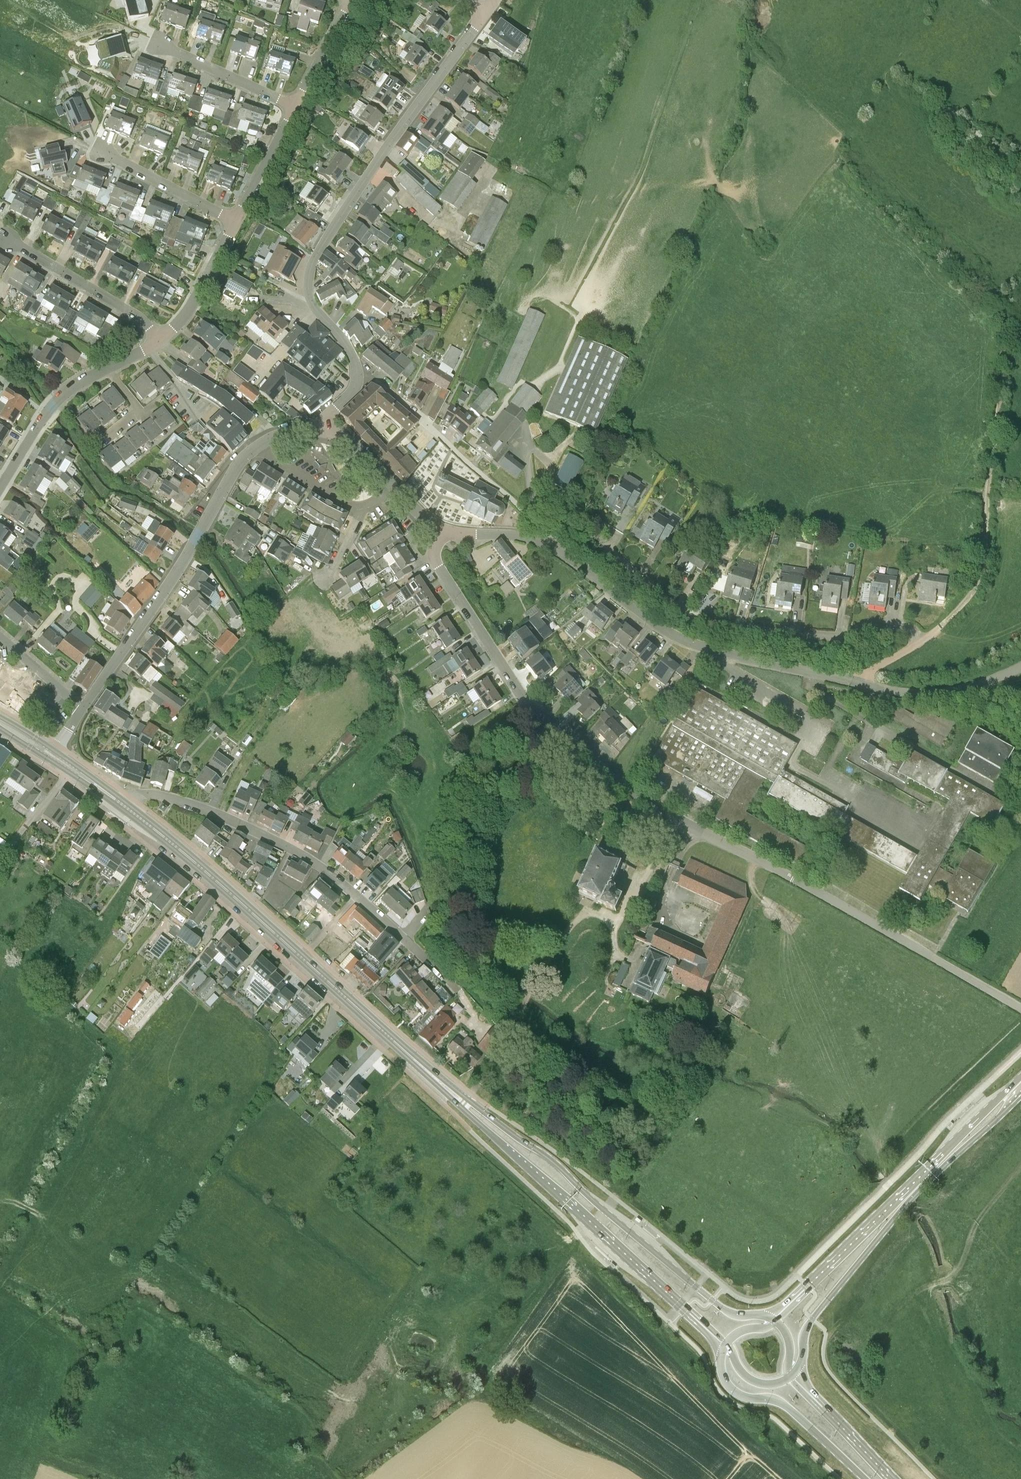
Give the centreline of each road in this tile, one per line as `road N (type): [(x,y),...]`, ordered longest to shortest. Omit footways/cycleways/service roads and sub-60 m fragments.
road 1 (unclassified): [(1020,1008),(573,753),(524,698),(434,559),(442,529)]
road 2 (primary): [(764,1316),(723,1309),(551,1159),(413,1059)]
road 3 (residential): [(356,366),(312,302),(312,264),(485,14)]
road 4 (residential): [(452,982),(304,854),(162,796),(139,795),(126,808)]
road 5 (primary): [(413,1059),(126,808)]
road 6 (primary): [(413,1059),(687,1311)]
road 7 (primary): [(798,1367),(809,1323),(850,1272),(906,1204),(1020,1095)]
road 8 (residential): [(604,537),(607,549),(658,594),(719,625),(843,636),(901,628),(920,641)]
road 9 (track): [(941,626),(983,566),(1003,354),(1020,294)]
road 10 (residential): [(547,545),(678,637),(852,681)]
road 11 (track): [(666,843),(582,783),(537,776),(505,782),(485,797),(466,835),(460,877),(468,920)]
road 12 (residential): [(82,709),(257,446)]
road 13 (primary): [(1020,1077),(806,1288)]
road 14 (residential): [(547,545),(539,524),(356,366)]
road 15 (primary): [(721,1358),(731,1388),(786,1406),(864,1478)]
road 16 (residential): [(159,340),(135,314),(0,234)]
road 17 (residential): [(0,488),(54,404),(110,367)]
road 18 (residential): [(297,107),(159,44)]
road 19 (residential): [(236,222),(102,152)]
road 20 (residential): [(159,340),(190,309),(236,222)]
road 21 (residential): [(236,222),(297,107)]
road 22 (residential): [(852,681),(910,693),(972,686)]
road 23 (residential): [(297,107),(353,1)]
road 24 (residential): [(257,446),(360,506)]

